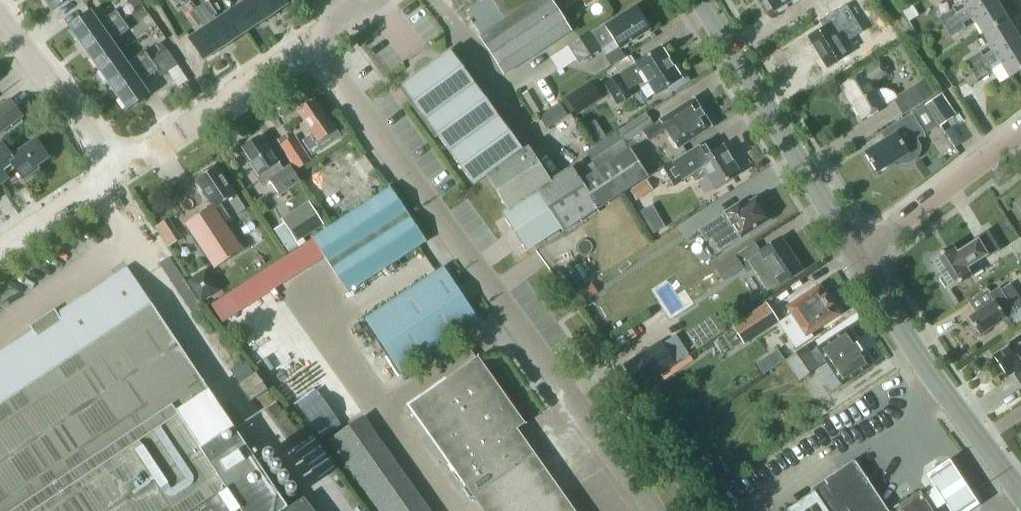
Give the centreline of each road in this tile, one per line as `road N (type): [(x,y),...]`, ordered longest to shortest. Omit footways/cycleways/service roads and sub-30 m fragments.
road 1 (unclassified): [(654,510),(311,44)]
road 2 (tertiary): [(859,252),(701,0)]
road 3 (tertiary): [(1020,499),(859,252)]
road 4 (unclassified): [(120,173),(311,44)]
road 5 (residential): [(859,252),(1020,132)]
road 6 (residential): [(0,14),(120,173)]
road 7 (unclassified): [(0,245),(120,173)]

